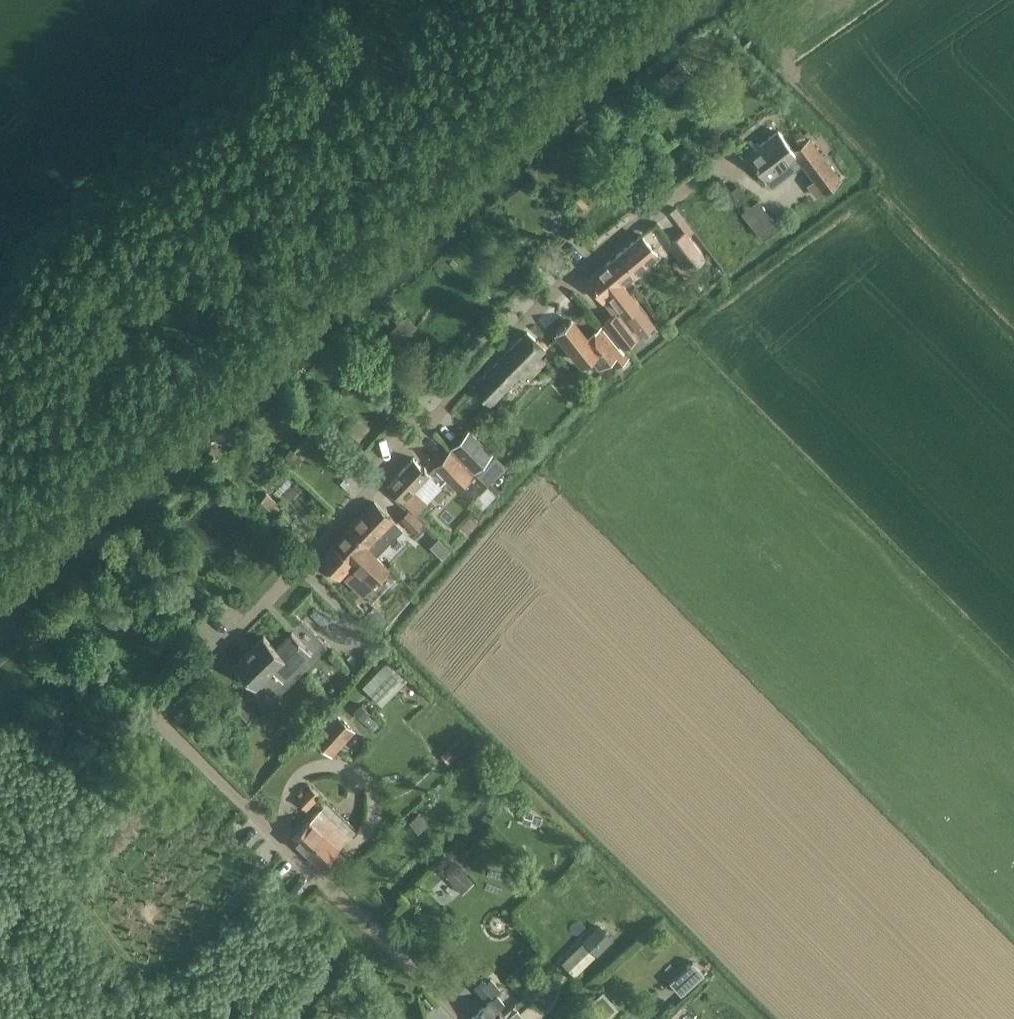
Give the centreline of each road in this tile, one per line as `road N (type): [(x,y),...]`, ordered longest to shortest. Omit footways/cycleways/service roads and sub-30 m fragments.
road 1 (residential): [(461,1018),(168,734),(162,711),(523,322),(594,254),(709,172)]

